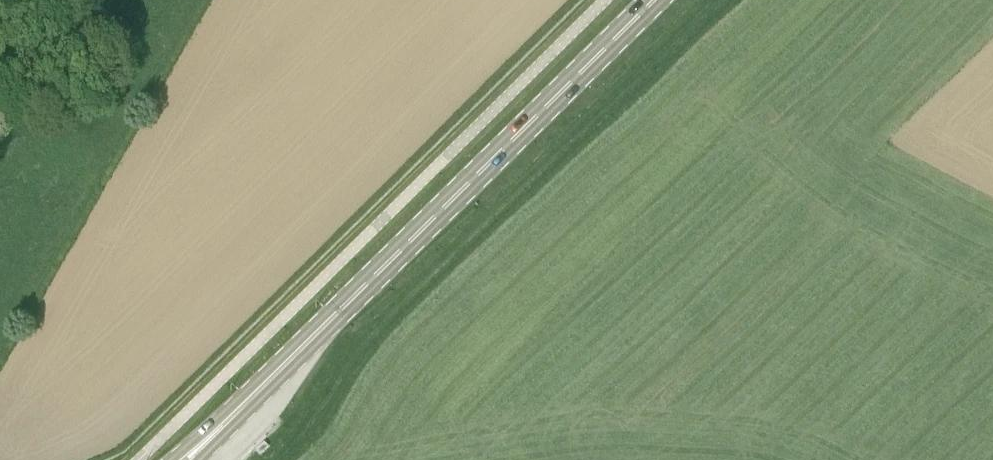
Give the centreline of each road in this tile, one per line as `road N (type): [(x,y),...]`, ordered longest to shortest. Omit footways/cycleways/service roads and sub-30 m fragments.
road 1 (track): [(721,0),(399,309),(281,459)]
road 2 (primary): [(212,435),(655,0)]

